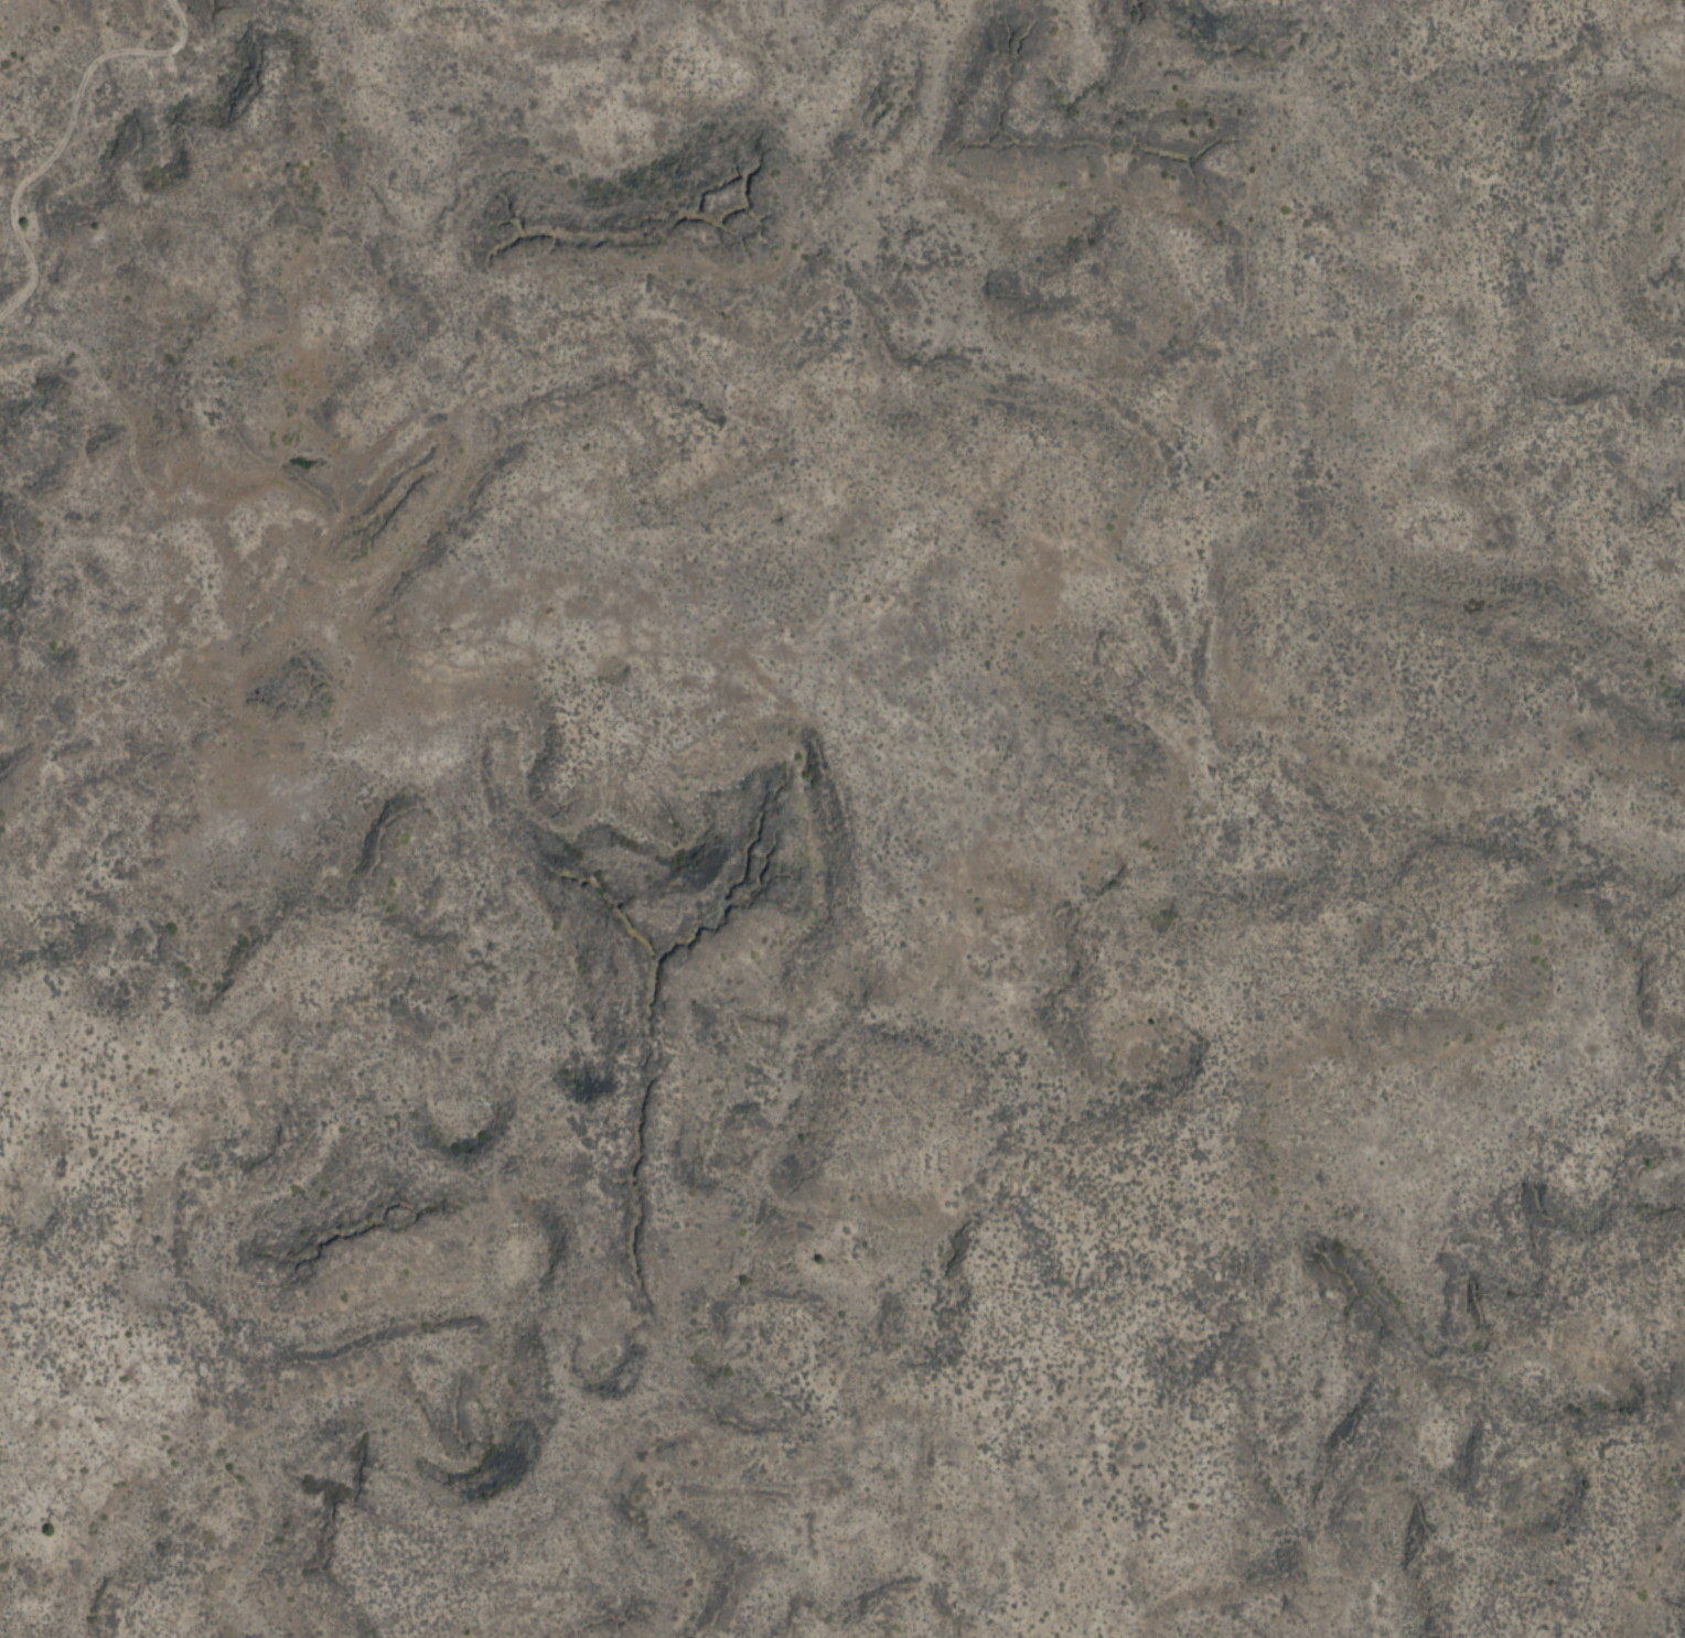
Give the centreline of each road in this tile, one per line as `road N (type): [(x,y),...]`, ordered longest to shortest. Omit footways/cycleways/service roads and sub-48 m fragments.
road 1 (track): [(173,0),(184,26),(179,46),(107,55),(86,76),(52,160),(20,187),(13,213),(34,274),(0,316)]

